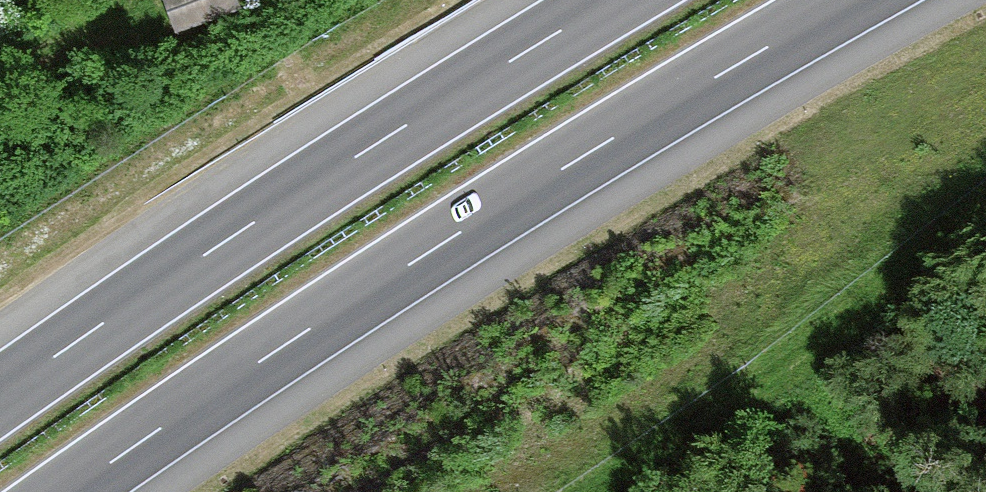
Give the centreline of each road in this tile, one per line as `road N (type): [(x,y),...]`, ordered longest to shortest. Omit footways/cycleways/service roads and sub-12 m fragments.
road 1 (motorway): [(69,491),(436,248),(850,0)]
road 2 (motorway): [(612,0),(376,144),(0,395)]
road 3 (track): [(985,221),(610,491)]

